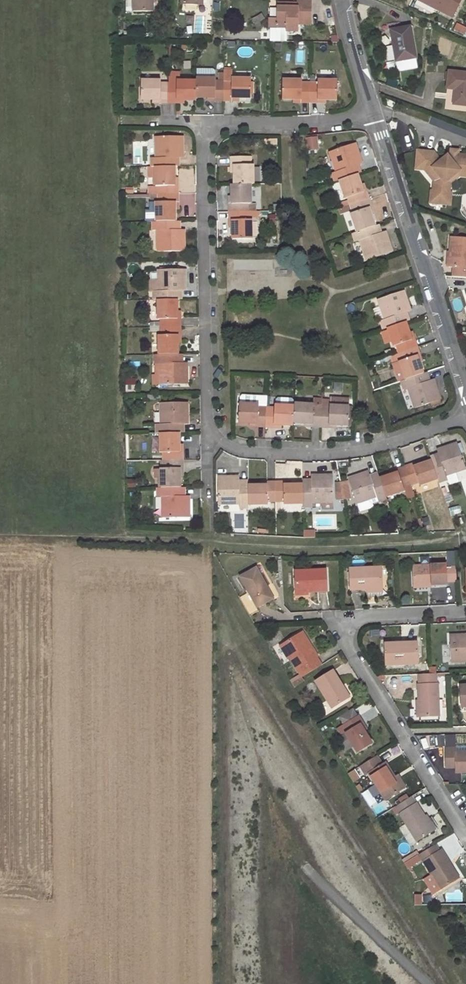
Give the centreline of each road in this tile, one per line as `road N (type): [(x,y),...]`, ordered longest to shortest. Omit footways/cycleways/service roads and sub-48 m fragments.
road 1 (track): [(465,540),(288,548),(0,537)]
road 2 (residential): [(465,838),(346,642),(364,618),(465,613)]
road 3 (residential): [(210,439),(203,122)]
road 4 (unclassified): [(465,384),(374,113)]
road 5 (residential): [(465,418),(338,456),(263,454),(210,439)]
road 6 (residential): [(203,122),(374,113)]

